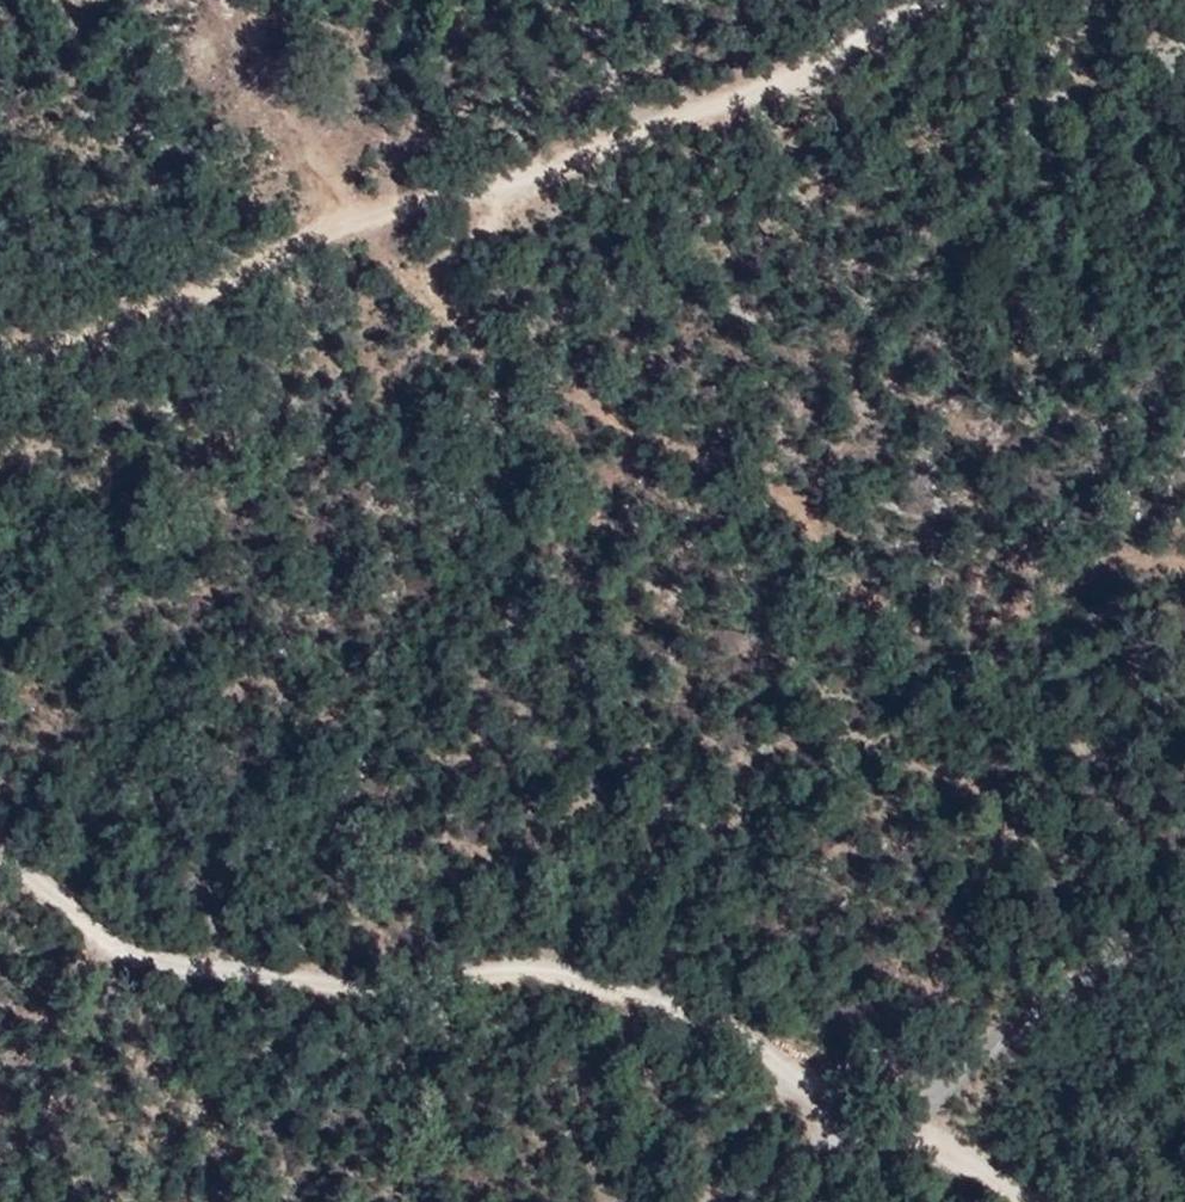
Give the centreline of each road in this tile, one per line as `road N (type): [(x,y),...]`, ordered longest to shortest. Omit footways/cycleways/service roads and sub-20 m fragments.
road 1 (track): [(1017,1201),(891,1111),(860,1075),(667,1002),(522,971),(304,981),(144,966),(0,853)]
road 2 (track): [(967,0),(848,39),(736,108),(333,224),(236,277),(0,352)]
road 3 (track): [(659,1201),(891,1111),(1184,902)]

